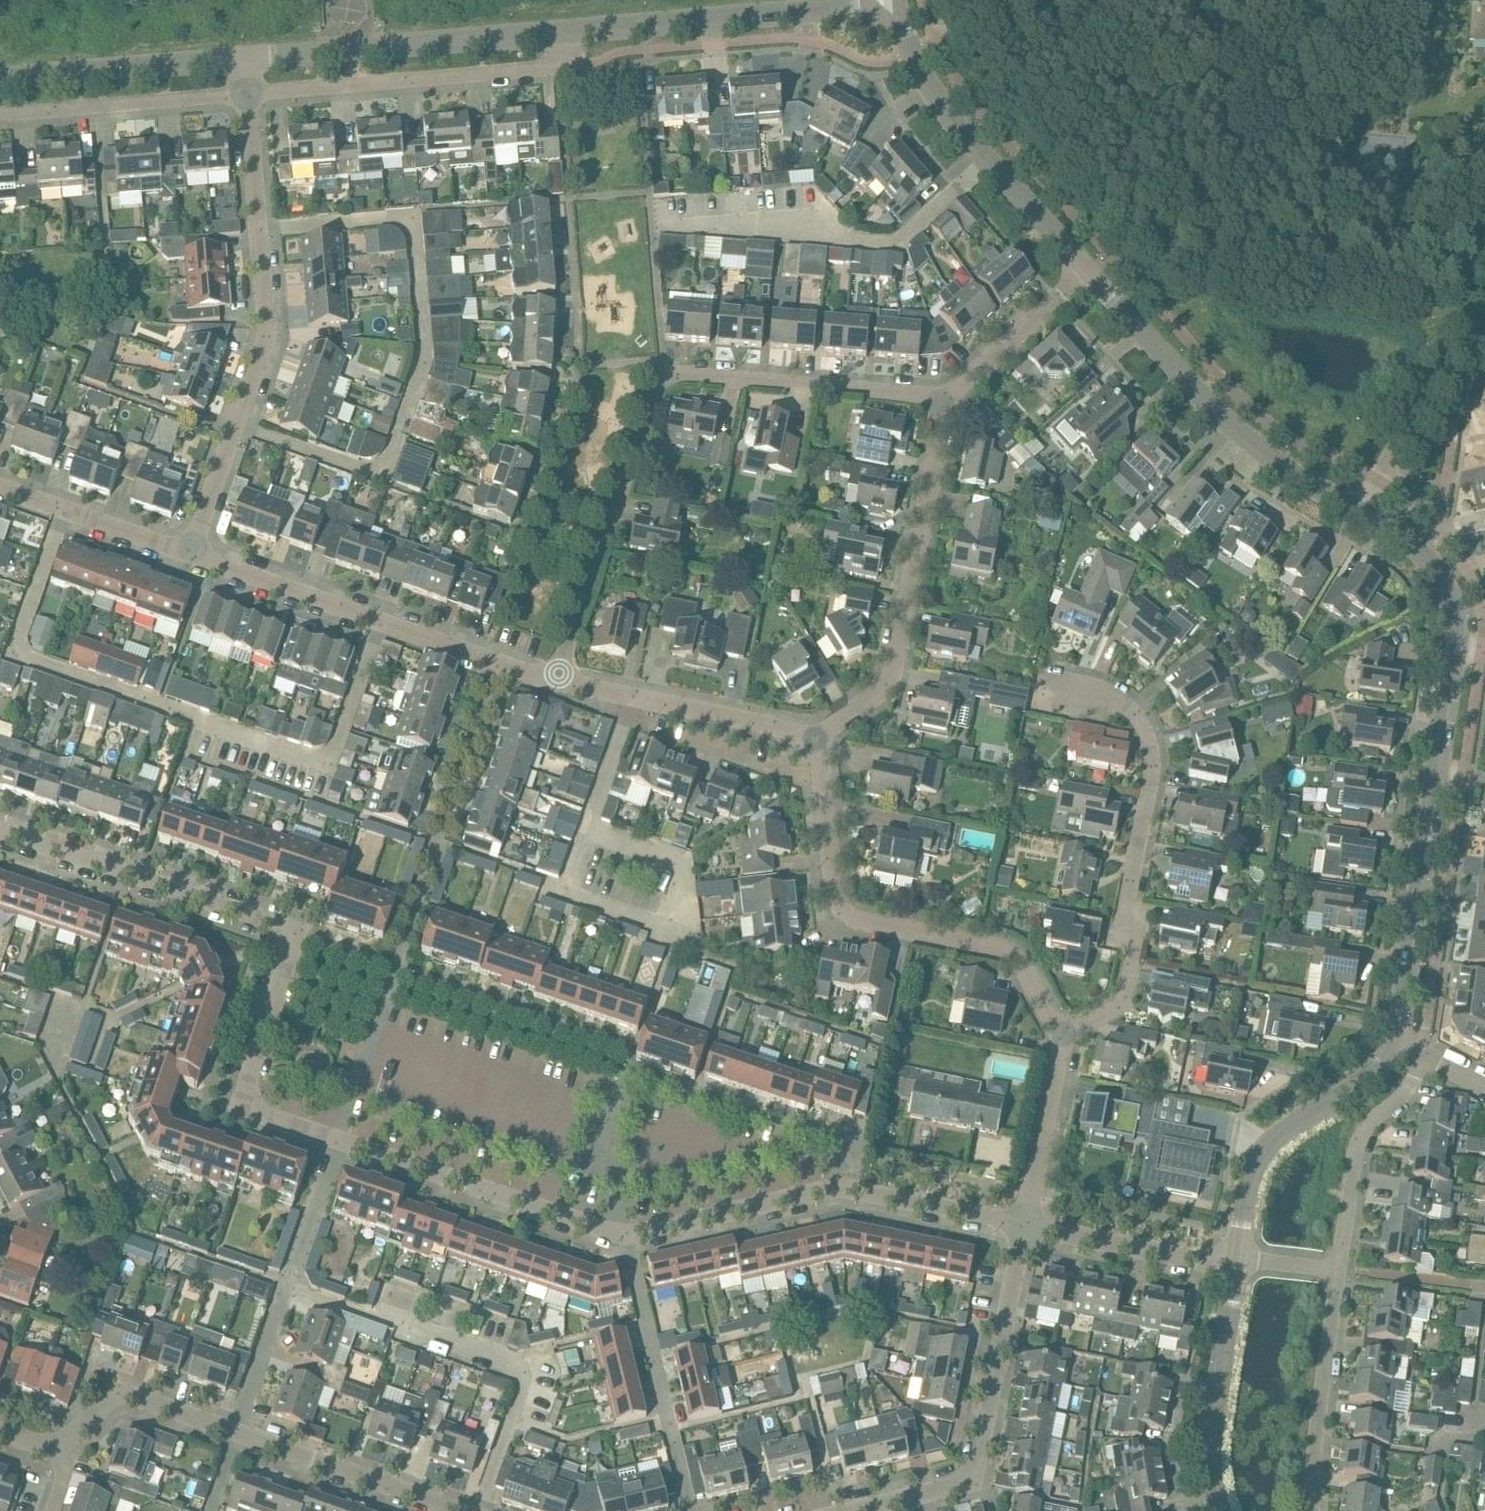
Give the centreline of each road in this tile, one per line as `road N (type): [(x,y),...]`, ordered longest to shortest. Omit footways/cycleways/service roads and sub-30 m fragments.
road 1 (residential): [(554,678),(668,376),(945,400)]
road 2 (residential): [(0,832),(284,927),(291,954),(246,1090),(254,1110),(339,1138)]
road 3 (residential): [(192,551),(264,343),(248,91)]
road 4 (residential): [(1065,1031),(1115,1008),(1126,986),(1129,904),(1151,756),(1142,723),(1116,697),(1047,688)]
road 5 (residential): [(1065,1031),(1010,947),(854,918),(840,899),(817,736)]
road 6 (residential): [(625,1232),(839,1187),(1025,1223)]
road 7 (residential): [(1454,647),(1397,1036)]
road 8 (residential): [(817,736),(879,693),(893,671),(945,400)]
road 9 (residential): [(857,1510),(925,1490),(973,1451),(1025,1223)]
road 10 (residential): [(1090,272),(1191,387),(1272,460),(1360,513)]
road 11 (residential): [(248,91),(568,65),(564,33)]
road 12 (residential): [(893,3),(943,106),(1090,272)]
road 13 (residential): [(564,33),(893,3)]
road 14 (residential): [(192,551),(498,661)]
road 15 (residential): [(245,57),(564,33)]
road 16 (residential): [(339,1138),(237,1431)]
road 17 (residential): [(339,1138),(625,1232)]
road 18 (residential): [(1238,1259),(1250,1176),(1268,1144),(1362,1085),(1397,1036)]
road 19 (residential): [(690,1510),(625,1232)]
road 20 (residential): [(554,678),(817,736)]
road 21 (residential): [(1224,1510),(1211,1473),(1238,1259)]
road 22 (residential): [(0,113),(248,91)]
road 23 (residential): [(422,895),(498,661)]
road 24 (residential): [(0,78),(245,57)]
road 25 (residential): [(1312,1510),(1340,1269)]
road 26 (residential): [(237,1431),(464,1510)]
road 27 (residential): [(1340,1269),(1360,1139),(1406,1092),(1424,1053)]
road 28 (residential): [(1025,1223),(1238,1259)]
road 29 (residential): [(1360,513),(1430,392),(1456,364),(1484,356)]
road 30 (residential): [(0,485),(192,551)]
road 31 (residential): [(57,1444),(126,1394),(237,1431)]
road 32 (residential): [(1025,1223),(1065,1031)]
road 33 (residential): [(945,400),(1090,272)]
road 34 (residential): [(1360,513),(1423,553),(1441,579),(1454,647)]

